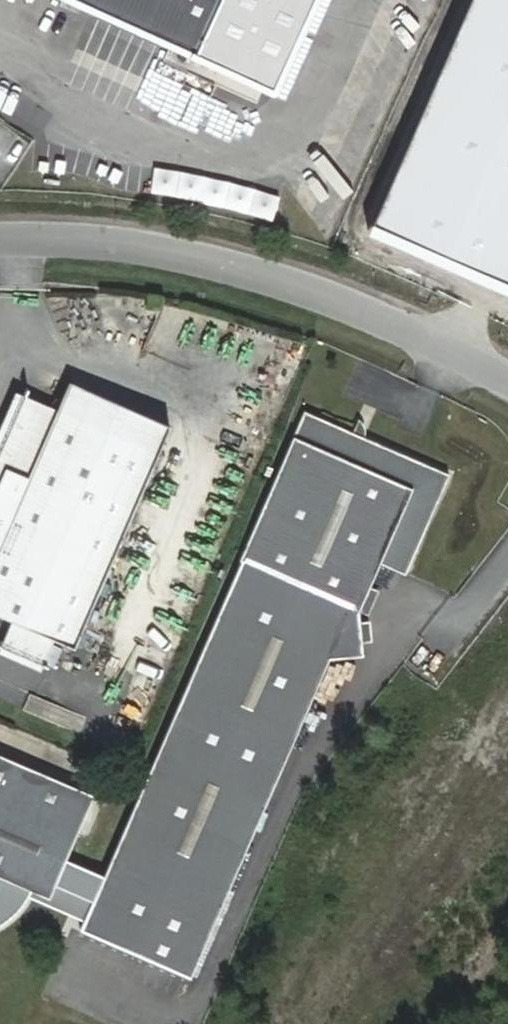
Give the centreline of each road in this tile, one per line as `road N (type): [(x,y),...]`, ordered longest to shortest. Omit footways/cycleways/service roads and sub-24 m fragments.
road 1 (residential): [(0,239),(156,252),(252,273),(507,378)]
road 2 (unclassified): [(426,660),(507,558)]

